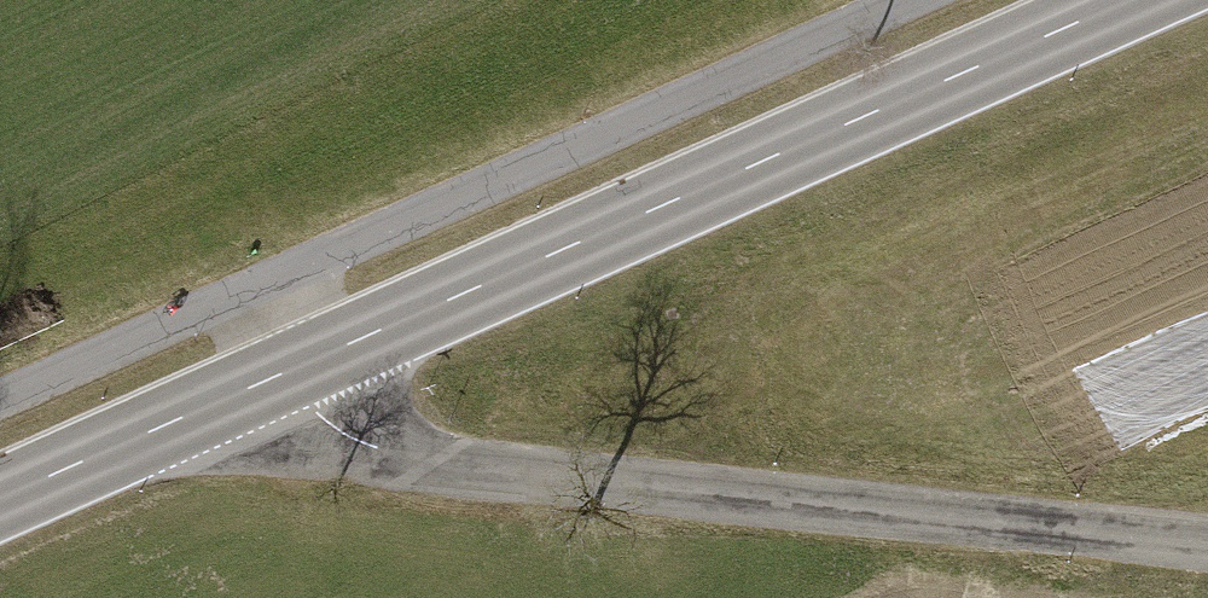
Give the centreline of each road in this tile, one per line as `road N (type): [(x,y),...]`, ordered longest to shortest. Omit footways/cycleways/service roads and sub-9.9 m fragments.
road 1 (tertiary): [(287,372),(323,420),(393,454),(1207,551)]
road 2 (secondary): [(287,372),(1127,0)]
road 3 (secondary): [(0,498),(287,372)]

